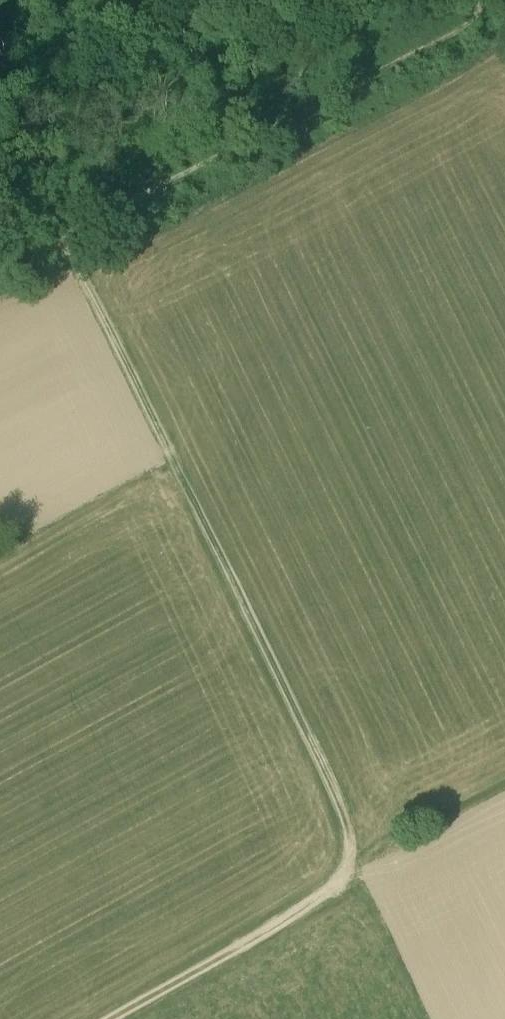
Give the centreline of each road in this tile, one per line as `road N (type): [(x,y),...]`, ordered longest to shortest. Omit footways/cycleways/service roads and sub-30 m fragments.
road 1 (track): [(59,240),(329,780),(350,837),(346,866)]
road 2 (track): [(343,872),(257,939),(109,1018)]
road 3 (track): [(0,119),(59,240)]

